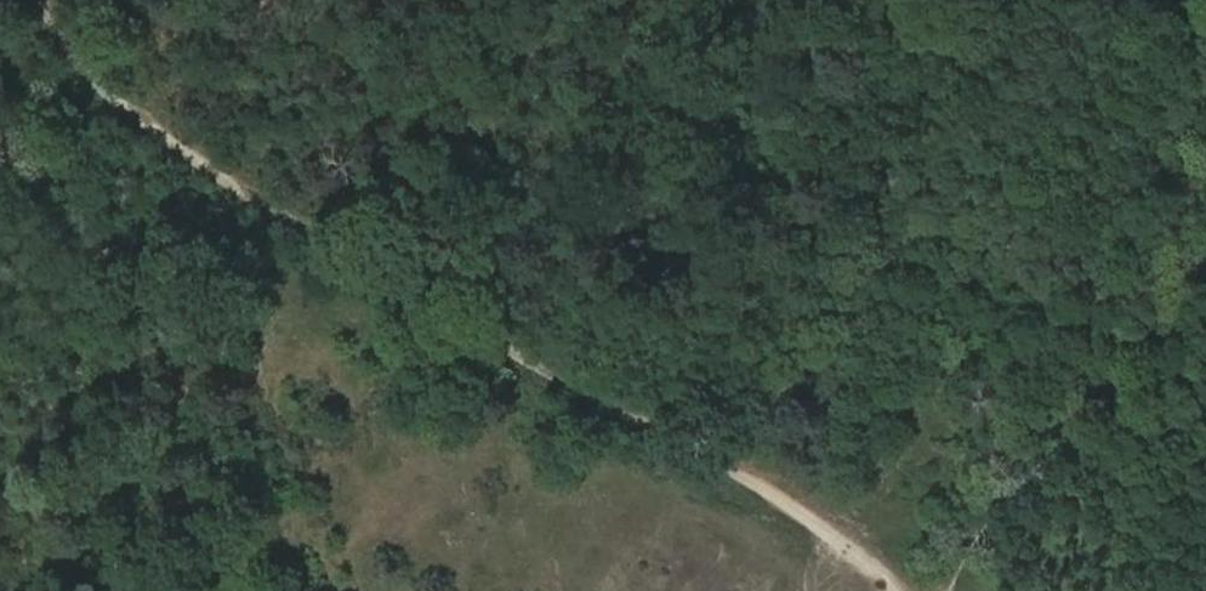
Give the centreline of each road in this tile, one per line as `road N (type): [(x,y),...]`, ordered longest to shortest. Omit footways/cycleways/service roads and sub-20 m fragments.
road 1 (track): [(891,590),(788,502),(509,352),(357,250),(176,148),(95,84),(40,0)]
road 2 (track): [(964,590),(1205,208)]

